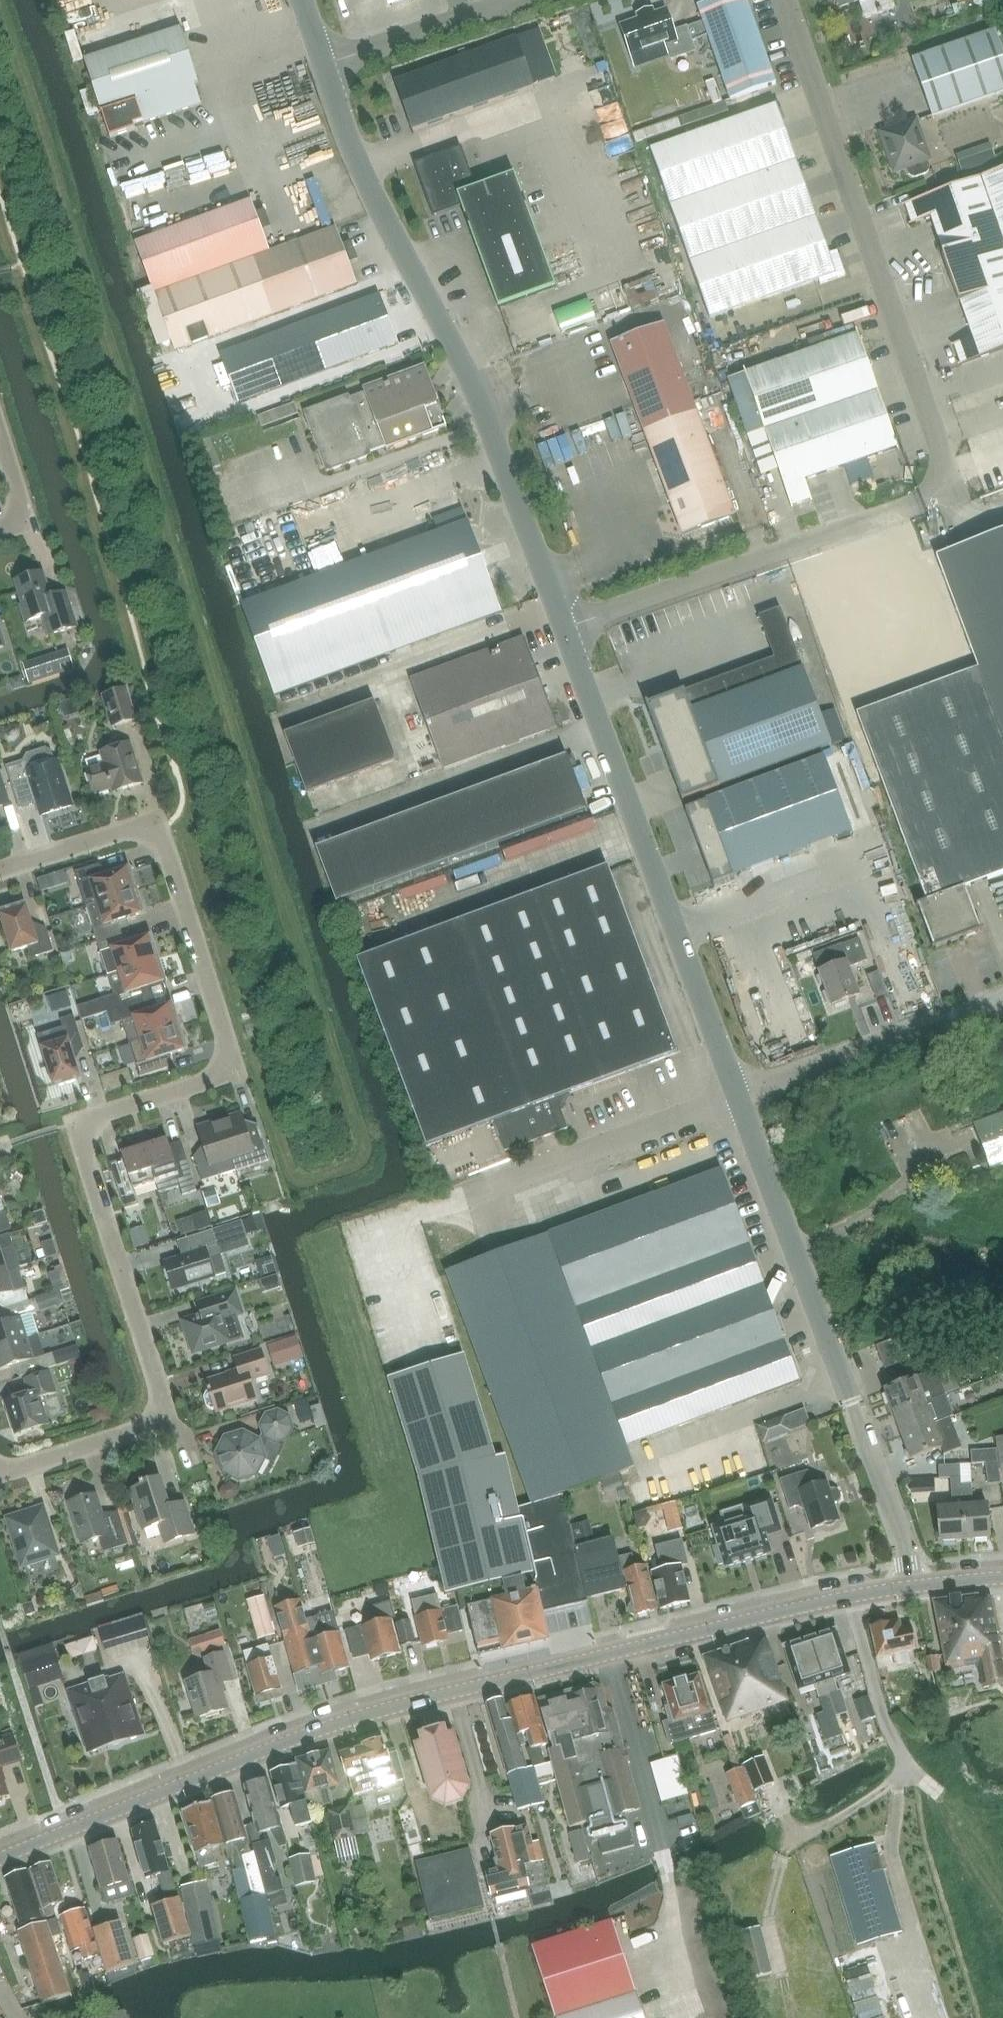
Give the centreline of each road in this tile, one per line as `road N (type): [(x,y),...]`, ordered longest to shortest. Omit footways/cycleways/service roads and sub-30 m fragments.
road 1 (residential): [(0,1473),(143,1428),(158,1415),(162,1397),(81,1145),(84,1128),(210,1080),(227,1057),(164,841),(154,830),(137,827),(0,870)]
road 2 (tertiary): [(0,1859),(345,1721),(914,1585)]
road 3 (unclassified): [(565,636),(933,497),(940,486),(939,443),(783,0)]
road 4 (unclassified): [(565,636),(461,370),(350,142),(322,66)]
road 5 (unclassified): [(914,1585),(738,1101)]
road 6 (unclassified): [(738,1101),(565,636)]
road 7 (unclassified): [(470,1193),(738,1101)]
road 8 (unclassified): [(322,66),(518,0)]
road 9 (unclassified): [(738,1101),(923,1027)]
road 10 (track): [(778,1800),(791,1827),(811,1831),(899,1777)]

